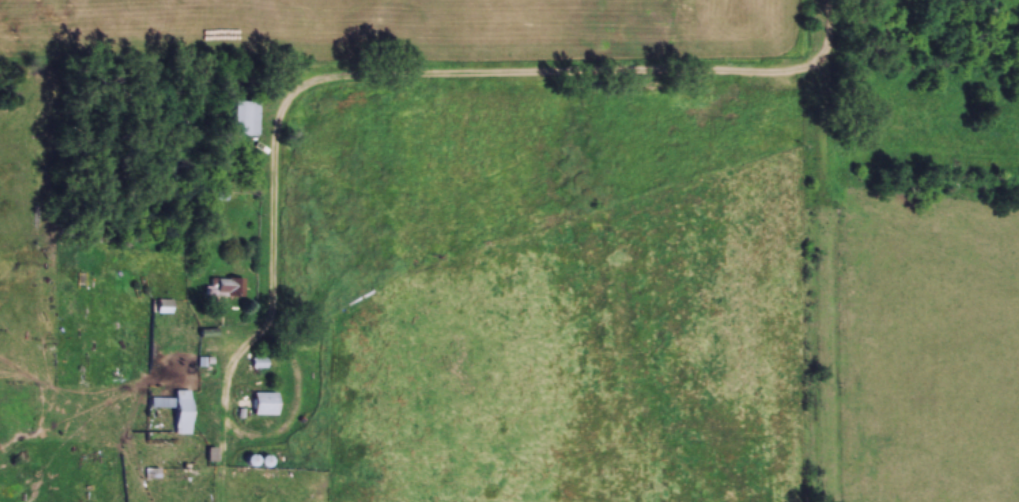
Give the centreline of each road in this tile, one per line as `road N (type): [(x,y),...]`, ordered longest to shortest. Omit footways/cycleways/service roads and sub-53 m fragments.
road 1 (residential): [(829,501),(827,0)]

